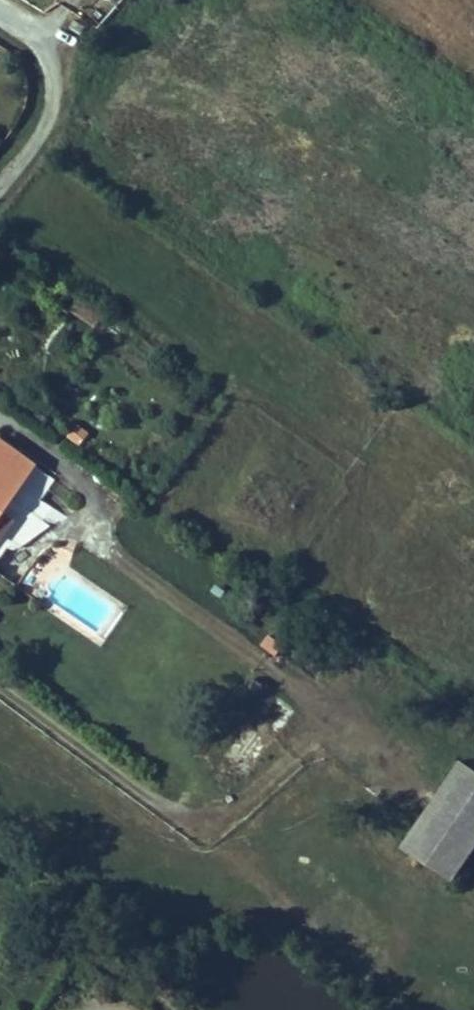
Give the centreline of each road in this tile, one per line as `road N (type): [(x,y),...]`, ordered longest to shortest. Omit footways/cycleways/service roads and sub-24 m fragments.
road 1 (residential): [(0,10),(77,58),(0,182)]
road 2 (residential): [(0,370),(184,497)]

